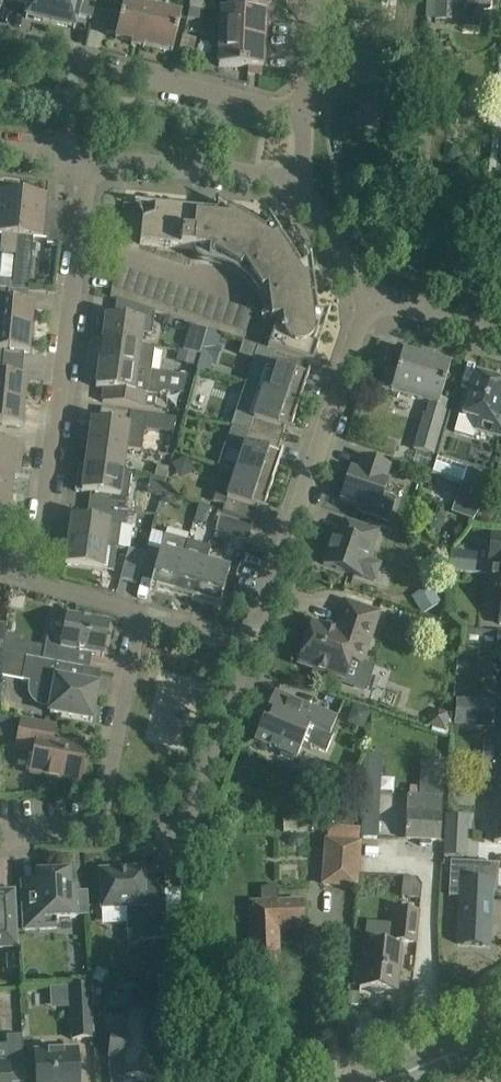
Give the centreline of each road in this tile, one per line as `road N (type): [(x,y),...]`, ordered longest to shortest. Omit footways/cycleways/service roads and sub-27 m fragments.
road 1 (residential): [(90,157),(43,518),(22,563)]
road 2 (residential): [(251,649),(370,297)]
road 3 (residential): [(305,116),(0,42)]
road 4 (residential): [(100,829),(188,822),(251,649)]
road 5 (residential): [(100,829),(139,612)]
road 6 (residential): [(299,180),(90,157)]
road 7 (residential): [(370,297),(299,180)]
road 8 (residential): [(500,334),(370,297)]
road 9 (residential): [(22,563),(40,580),(139,612)]

